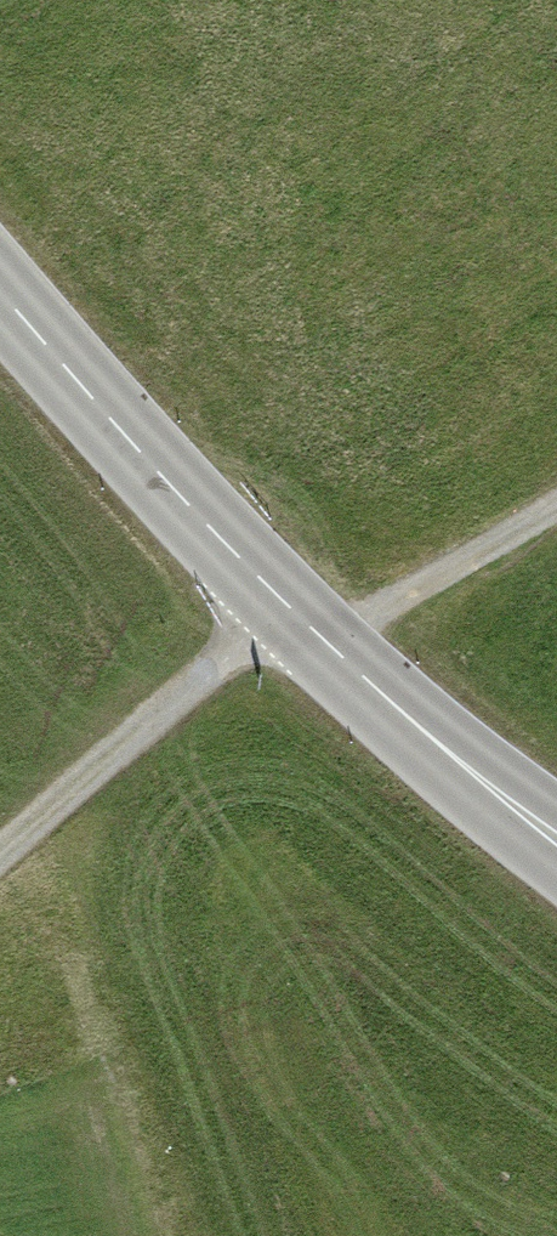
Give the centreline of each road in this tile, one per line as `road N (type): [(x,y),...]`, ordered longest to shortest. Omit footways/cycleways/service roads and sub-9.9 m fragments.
road 1 (tertiary): [(556,840),(281,605),(0,284)]
road 2 (track): [(0,860),(281,605)]
road 3 (track): [(556,503),(322,645)]

